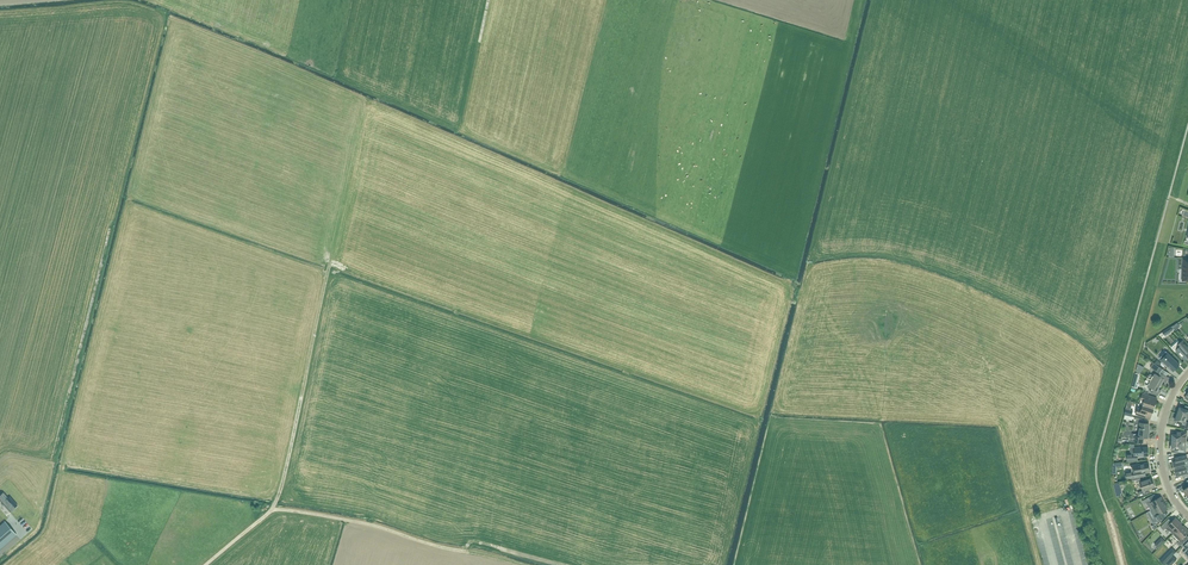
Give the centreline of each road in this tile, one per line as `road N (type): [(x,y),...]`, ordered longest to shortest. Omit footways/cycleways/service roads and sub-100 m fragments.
road 1 (residential): [(1187,517),(1170,492),(1160,445),(1168,404),(1187,372)]

